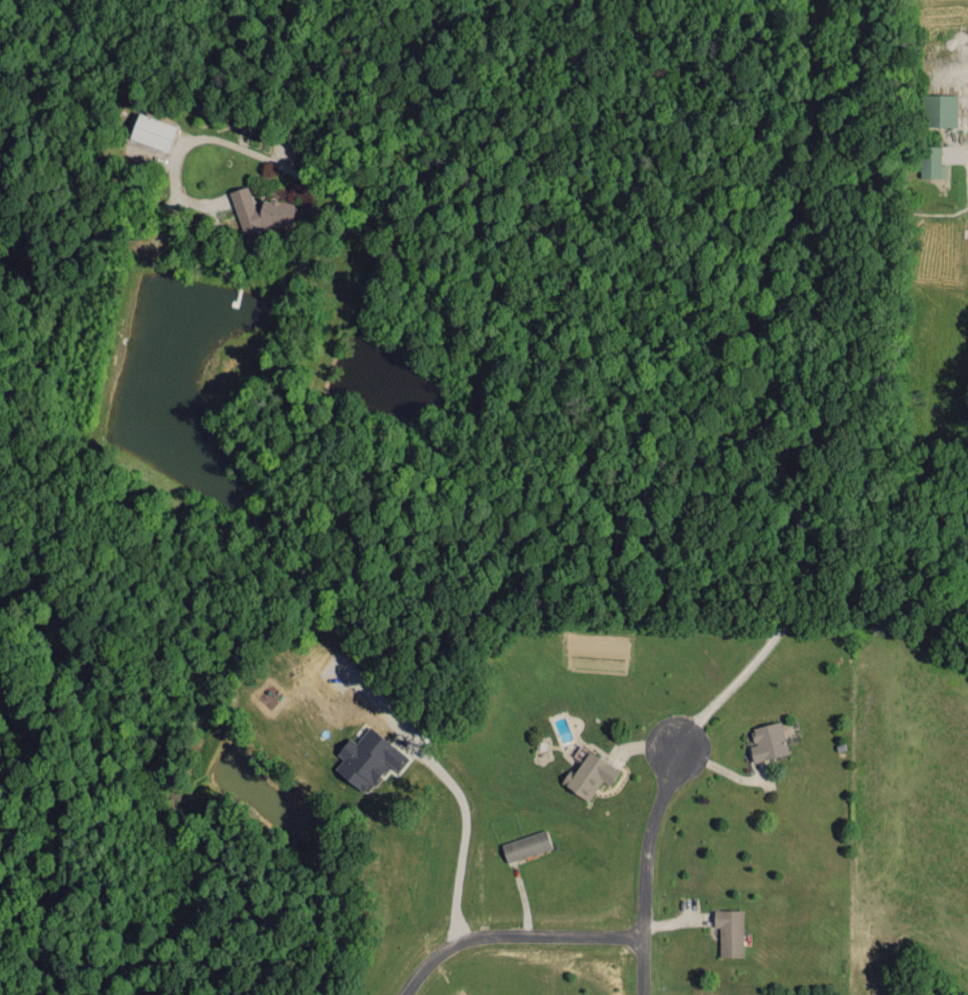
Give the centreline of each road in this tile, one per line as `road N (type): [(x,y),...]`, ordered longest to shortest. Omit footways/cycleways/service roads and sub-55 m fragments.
road 1 (residential): [(644,994),(647,852),(685,733)]
road 2 (residential): [(645,938),(472,937),(429,959),(403,994)]

